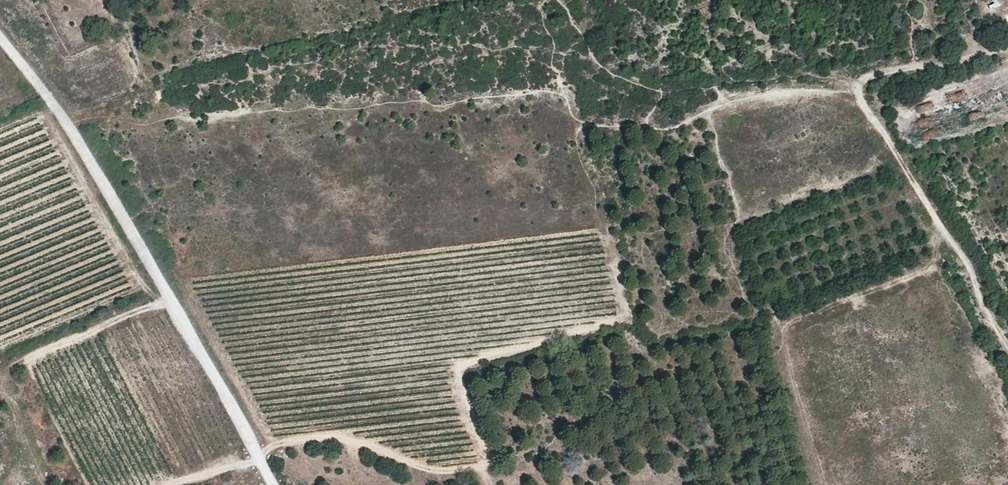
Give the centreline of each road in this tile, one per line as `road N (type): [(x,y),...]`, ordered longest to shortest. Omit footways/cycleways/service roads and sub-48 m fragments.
road 1 (track): [(0,38),(74,133),(276,484)]
road 2 (track): [(1007,346),(970,265),(858,91),(872,75),(1007,45)]

